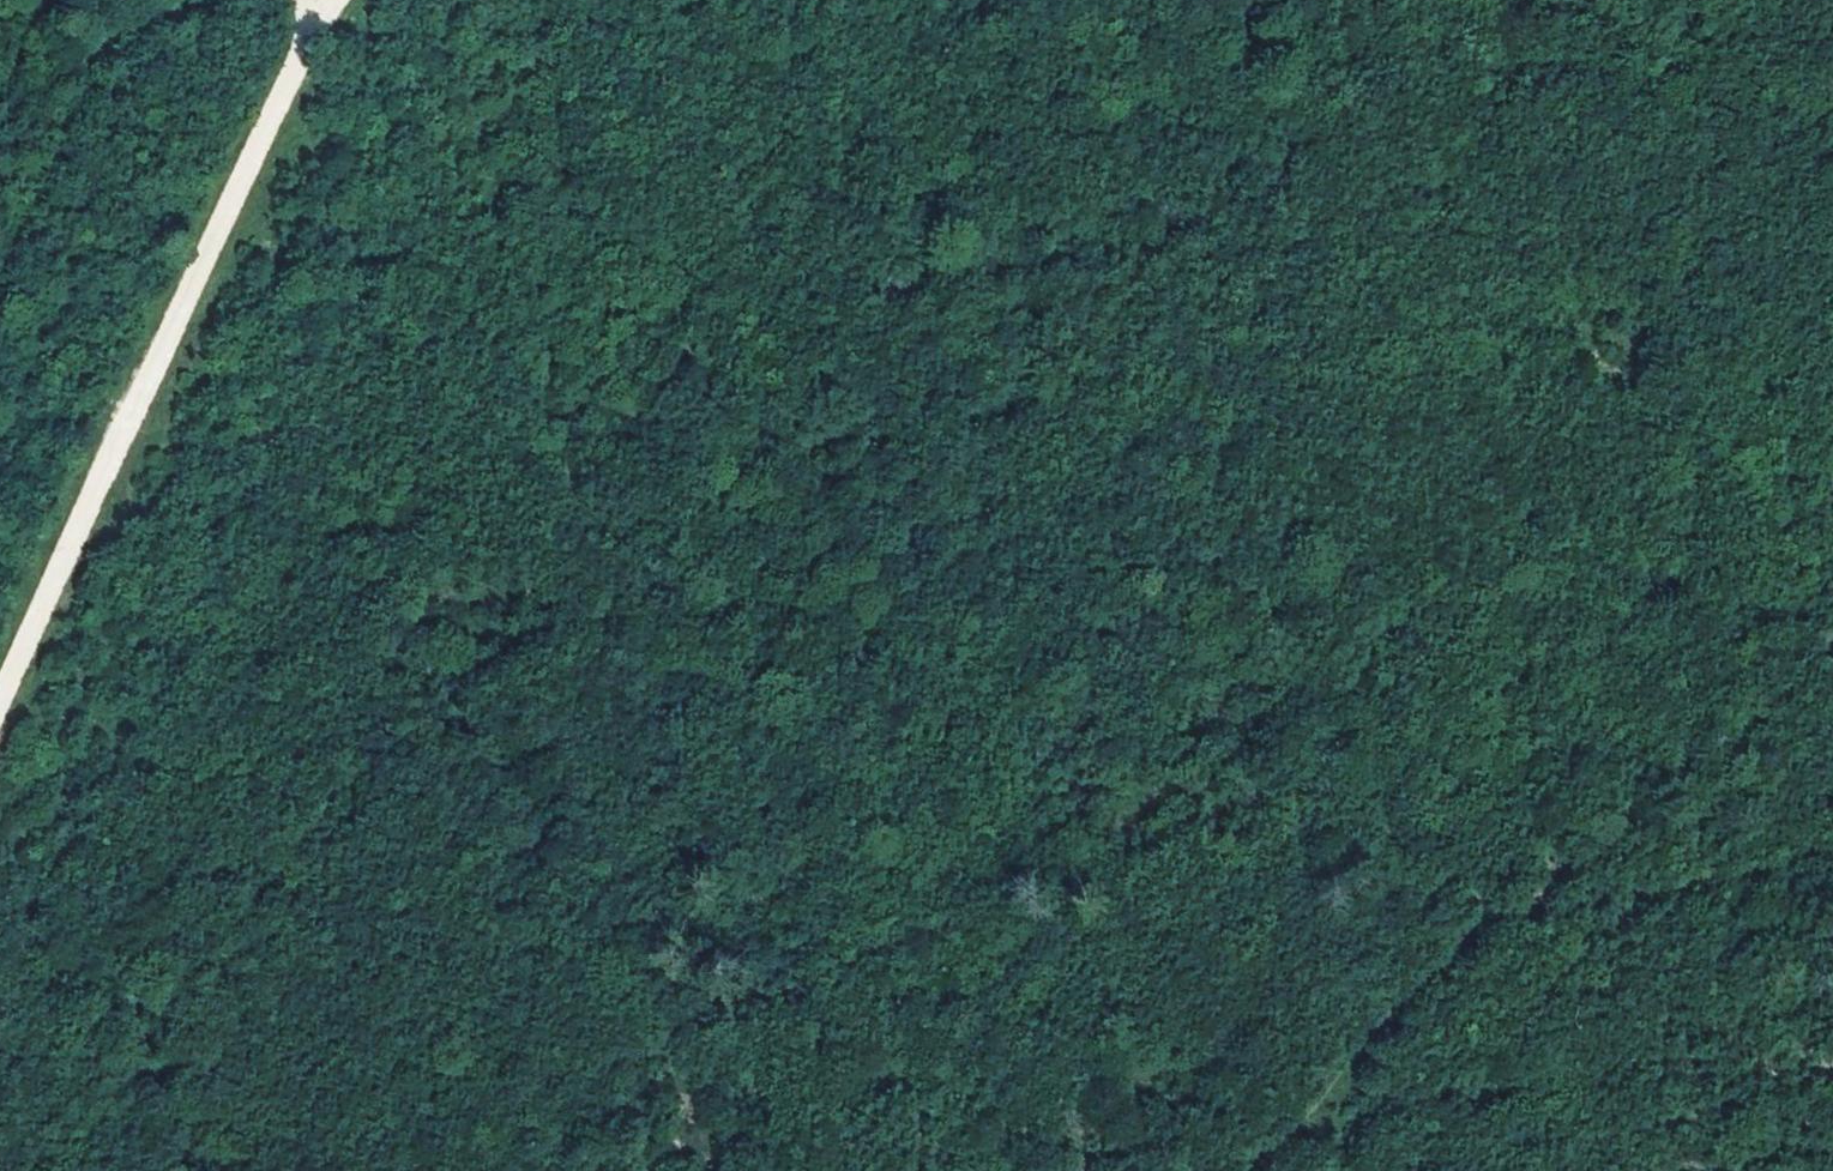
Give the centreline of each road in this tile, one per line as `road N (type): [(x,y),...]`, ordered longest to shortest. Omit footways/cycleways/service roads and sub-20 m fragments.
road 1 (track): [(332,0),(0,716)]

